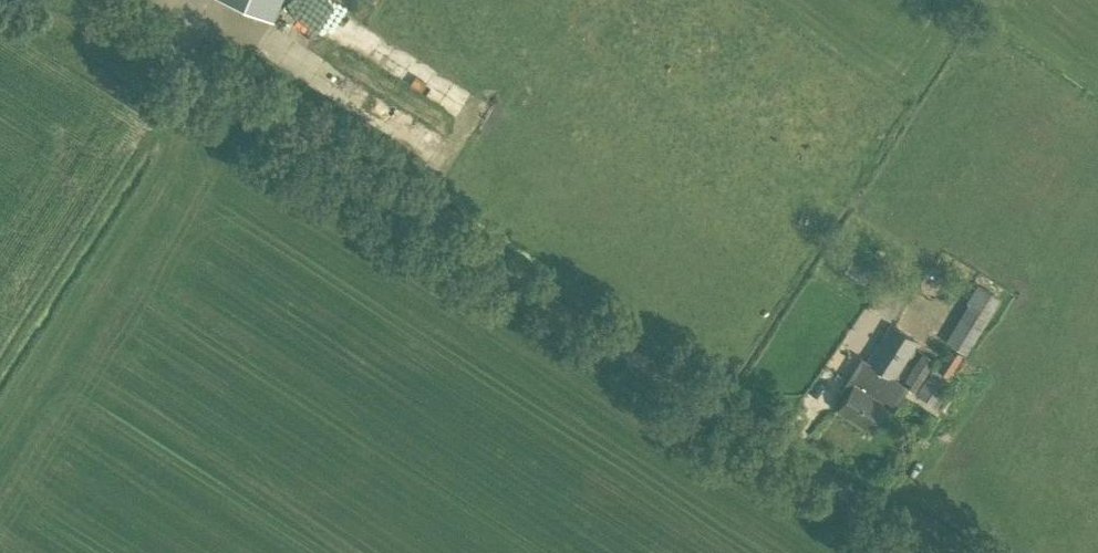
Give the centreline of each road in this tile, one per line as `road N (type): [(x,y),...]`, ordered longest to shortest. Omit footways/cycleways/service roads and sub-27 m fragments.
road 1 (unclassified): [(952,552),(75,0)]

